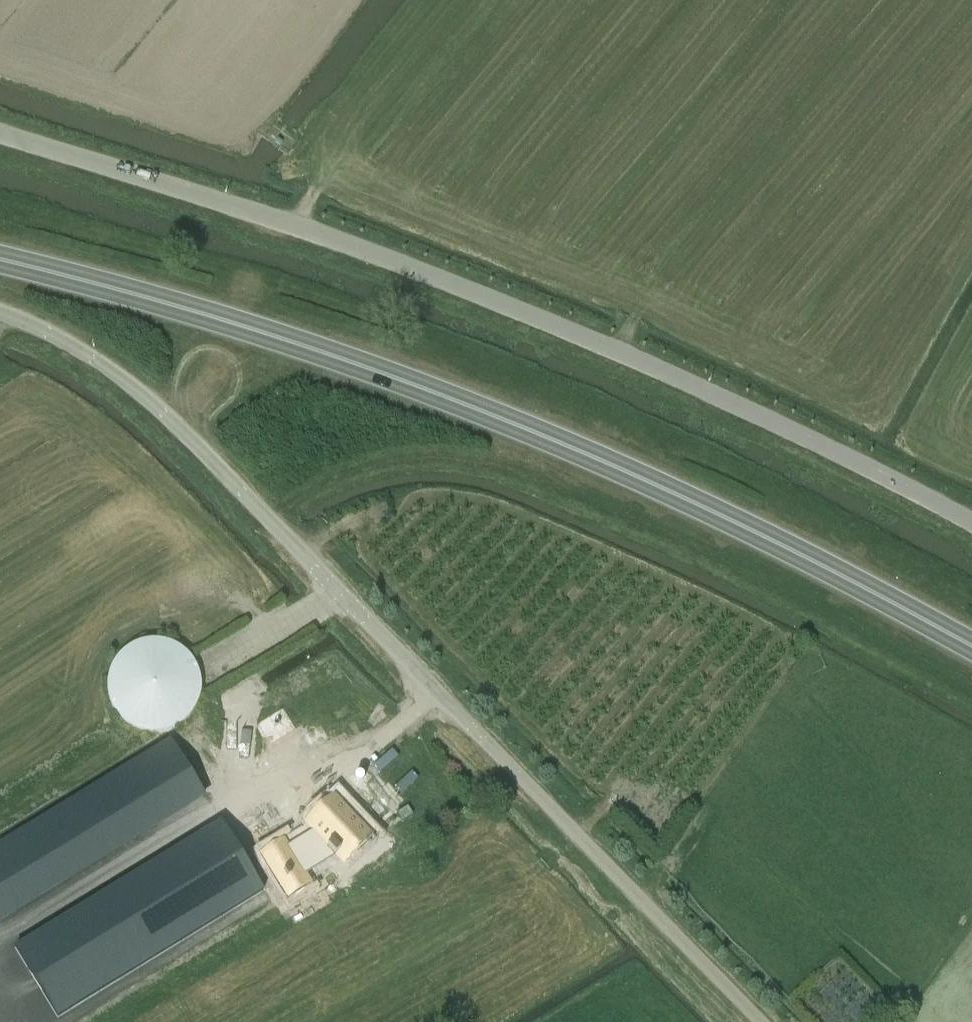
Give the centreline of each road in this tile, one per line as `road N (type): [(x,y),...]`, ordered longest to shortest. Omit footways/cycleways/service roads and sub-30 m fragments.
road 1 (unclassified): [(971,531),(834,453),(550,324),(277,215),(0,133)]
road 2 (trunk): [(971,652),(679,495),(434,389),(136,294),(0,261)]
road 3 (unclassified): [(760,1021),(156,408),(93,358),(0,314)]

